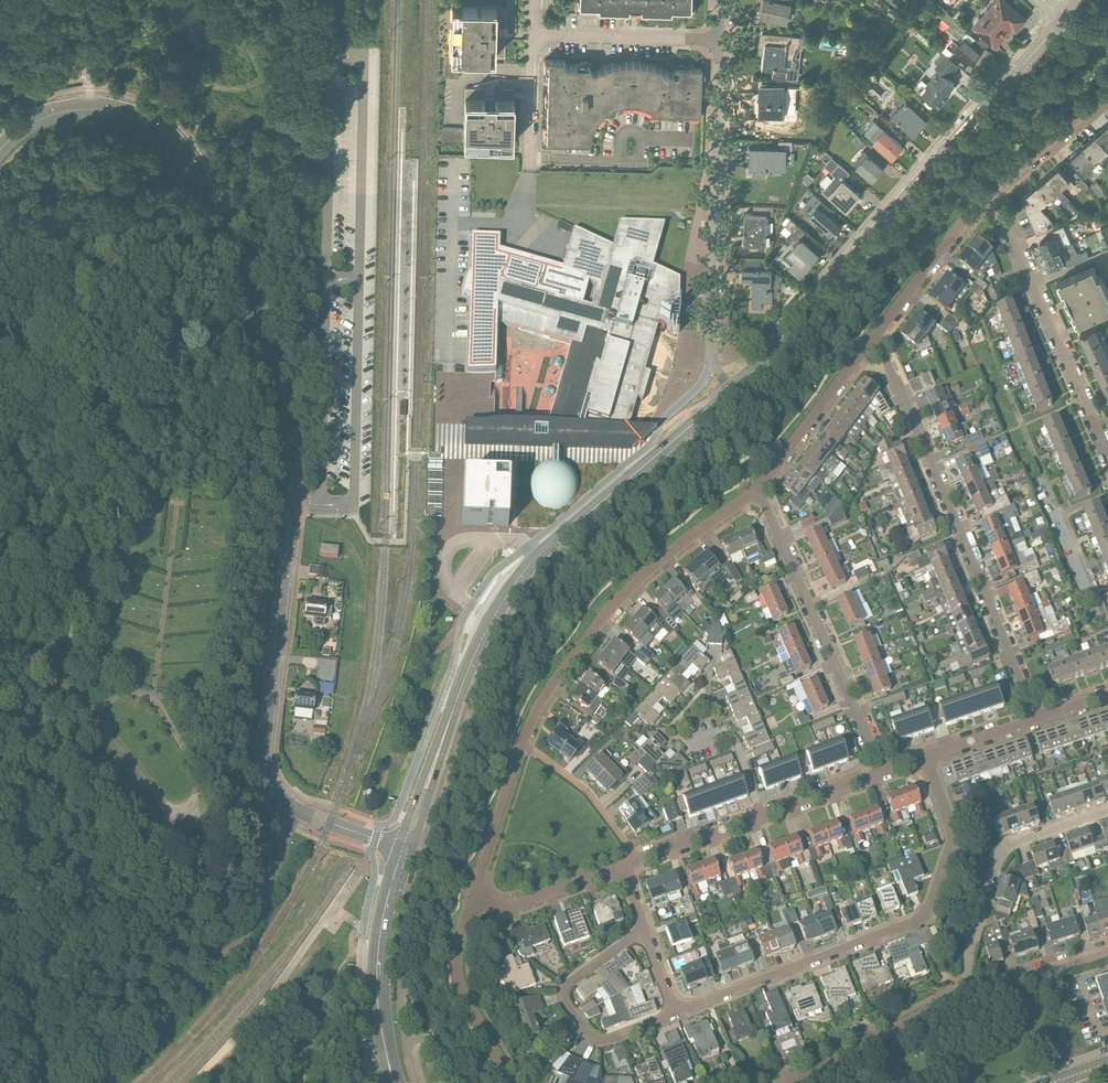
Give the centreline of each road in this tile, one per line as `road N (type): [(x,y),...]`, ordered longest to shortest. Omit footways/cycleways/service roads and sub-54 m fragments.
road 1 (tertiary): [(405,848),(298,810),(266,779),(262,754),(292,504),(284,421),(228,238),(188,158),(149,123),(91,109)]
road 2 (secondary): [(405,848),(459,689),(508,592),(549,545),(732,389)]
road 3 (secondary): [(732,389),(1062,20)]
road 4 (residential): [(927,756),(953,842),(928,912),(677,1014)]
road 5 (residential): [(1036,719),(871,341)]
road 6 (residential): [(732,389),(711,349),(720,40)]
road 7 (residential): [(522,744),(558,678),(615,604),(664,556),(757,489)]
road 8 (residential): [(883,772),(757,489)]
road 9 (residential): [(1107,454),(991,192)]
road 10 (residential): [(975,993),(969,950),(1002,849),(1107,809)]
road 11 (residential): [(677,1014),(598,1039),(564,999),(571,981),(644,927)]
road 12 (secondary): [(394,1082),(381,1021),(381,953),(405,848)]
road 13 (residential): [(782,1082),(975,993)]
road 14 (residential): [(473,899),(456,959),(458,982),(511,1082)]
road 15 (residential): [(871,341),(991,192)]
road 16 (residential): [(757,489),(871,341)]
road 17 (residential): [(720,40),(534,35)]
road 18 (residential): [(635,861),(589,793),(522,744)]
road 19 (residential): [(473,899),(522,744)]
road 20 (residential): [(473,899),(517,905),(622,866)]
road 21 (residential): [(991,192),(1107,94)]
road 22 (residential): [(975,993),(1107,951)]
road 23 (residential): [(635,861),(761,816)]
road 24 (residential): [(761,816),(883,772)]
road 25 (residential): [(531,159),(534,35)]
road 26 (residential): [(761,816),(732,741),(718,735),(694,743)]

